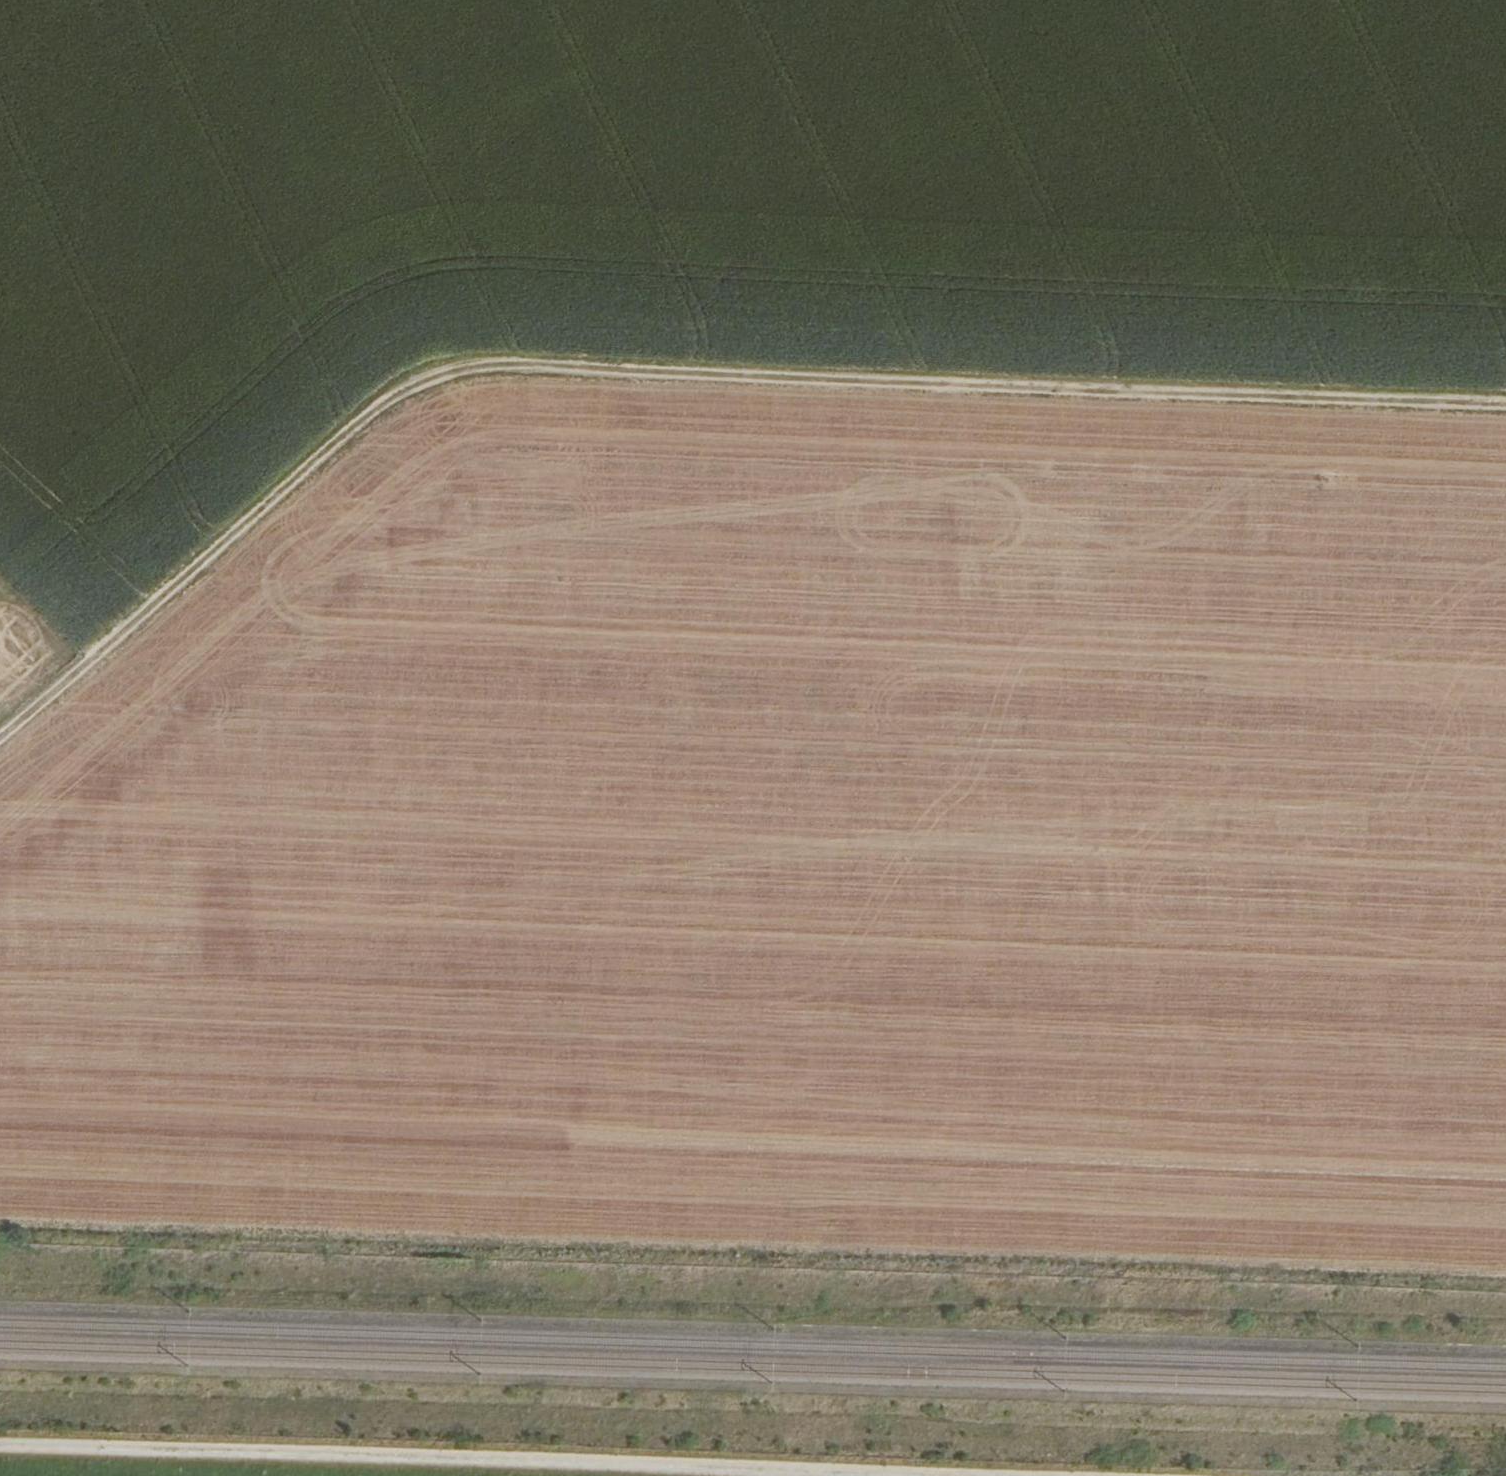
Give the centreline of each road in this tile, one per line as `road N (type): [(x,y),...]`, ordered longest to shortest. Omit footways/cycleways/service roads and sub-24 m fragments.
road 1 (track): [(0,754),(394,410),(476,379),(527,373),(1505,413)]
road 2 (track): [(531,1475),(0,1464)]

